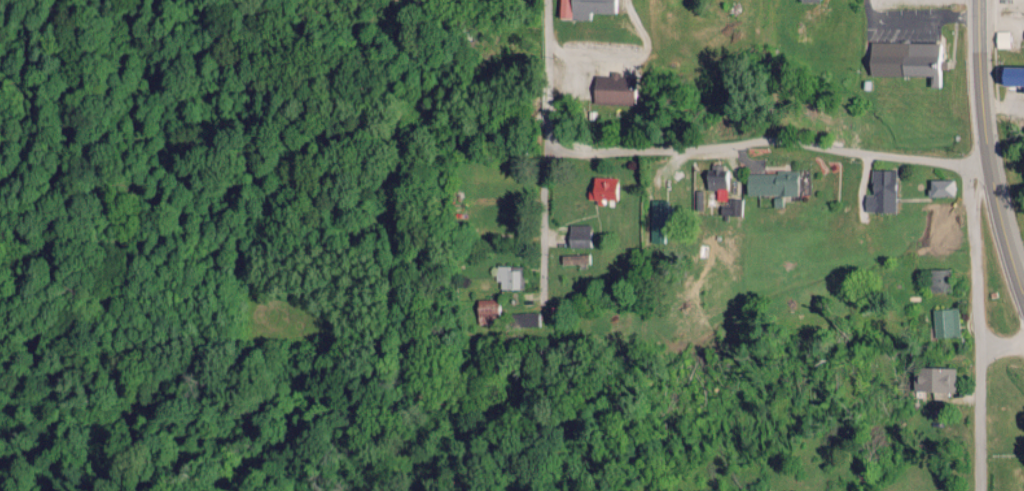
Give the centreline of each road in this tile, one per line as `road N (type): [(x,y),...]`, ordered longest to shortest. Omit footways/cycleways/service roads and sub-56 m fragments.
road 1 (residential): [(986,164),(762,142),(548,153)]
road 2 (residential): [(979,490),(966,162)]
road 3 (residential): [(546,302),(546,0)]
road 4 (primary): [(986,164),(979,0)]
road 5 (primary): [(1023,308),(986,164)]

